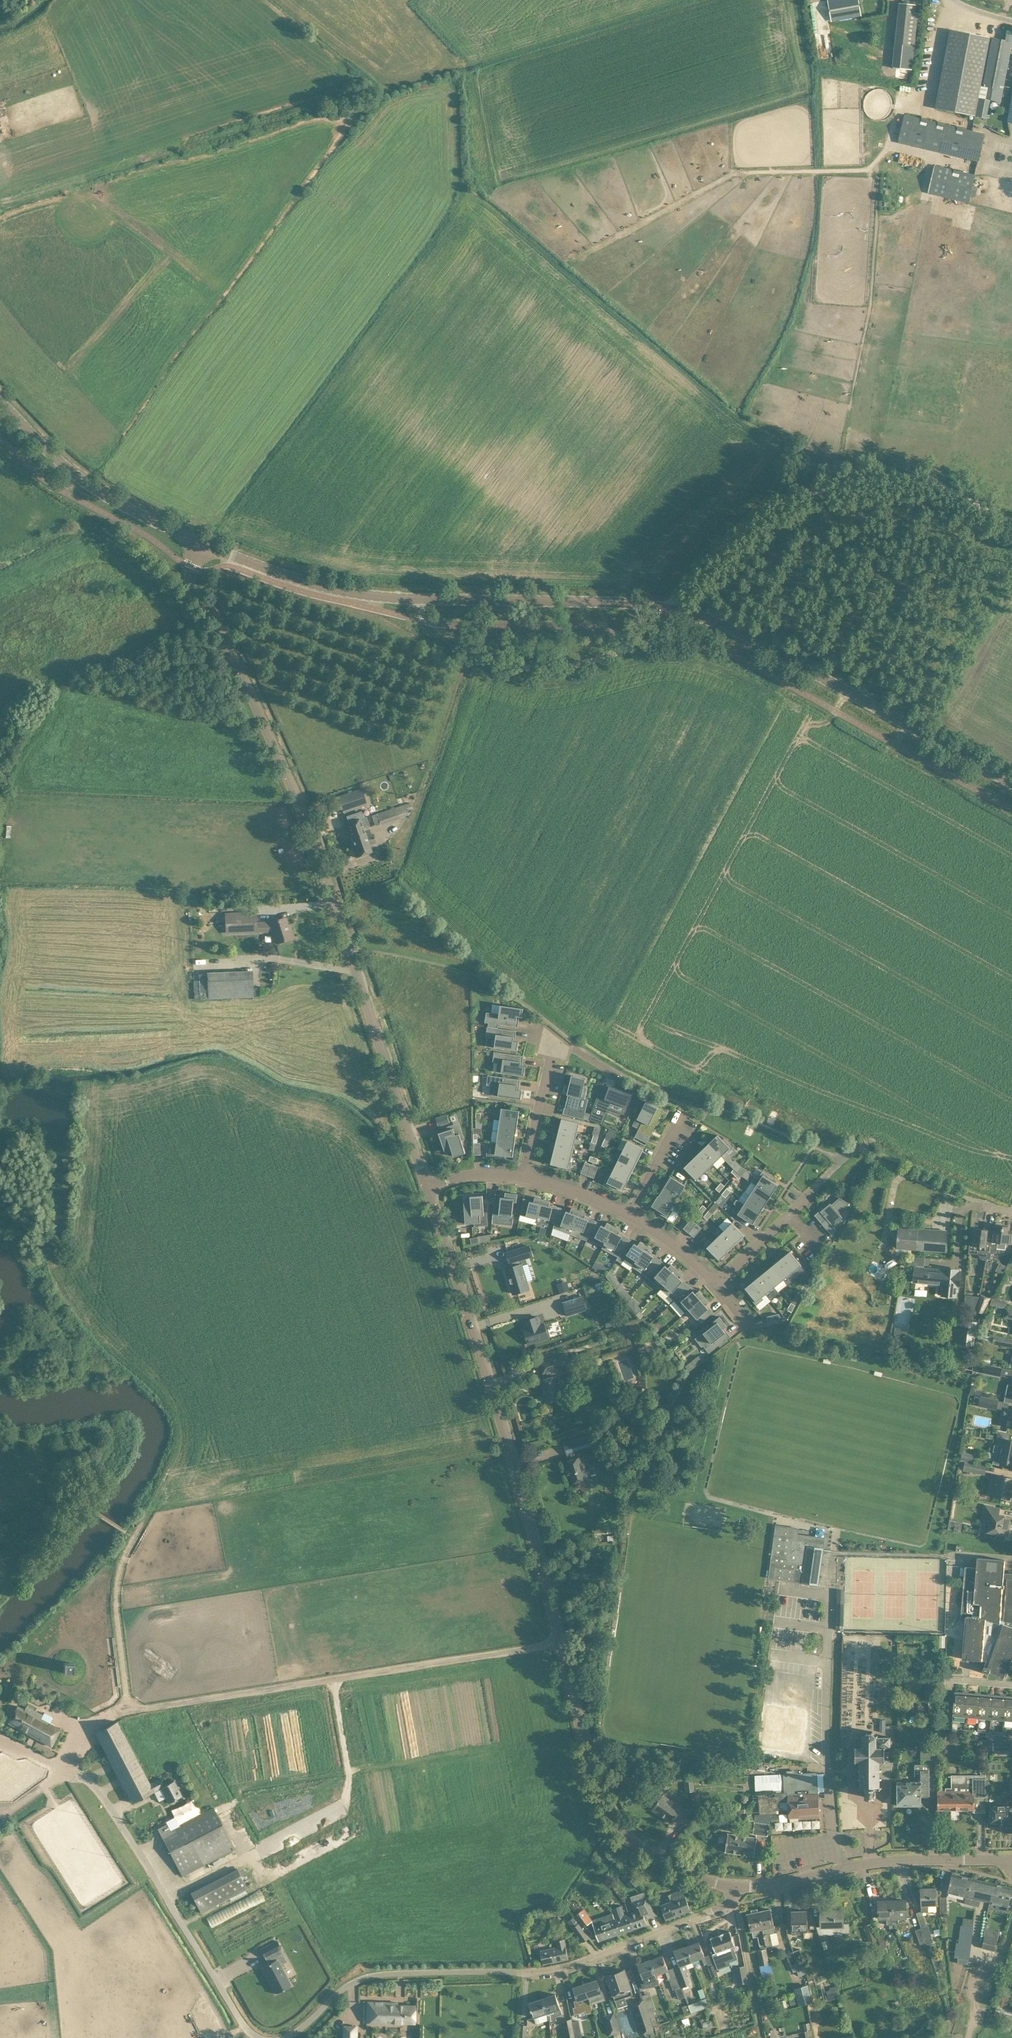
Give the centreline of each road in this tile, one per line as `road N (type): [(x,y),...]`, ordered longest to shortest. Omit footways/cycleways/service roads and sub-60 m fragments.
road 1 (tertiary): [(1011,783),(704,618),(617,601),(362,594),(201,542)]
road 2 (tertiary): [(735,1886),(670,1868),(641,1851),(603,1806),(509,1454),(427,1186)]
road 3 (tertiary): [(427,1186),(315,848),(245,680),(192,585),(201,542)]
road 4 (unclassified): [(735,1886),(728,1903),(565,1968),(362,1979),(285,2037)]
road 5 (track): [(635,639),(772,507),(794,496),(919,480),(1011,520)]
road 6 (track): [(130,1709),(562,1641)]
road 7 (track): [(135,1537),(176,1459),(178,1410),(71,1310),(48,1261),(0,1204)]
road 8 (unclassified): [(260,2037),(244,2024),(105,1796),(64,1767)]
road 9 (unclassified): [(842,1866),(827,1764),(834,1553)]
road 10 (tertiary): [(201,542),(93,487),(0,400)]
road 11 (track): [(417,599),(446,633),(523,667),(586,664),(635,639)]
road 12 (track): [(130,1709),(116,1602),(119,1568),(135,1537)]
road 13 (residential): [(716,1283),(843,1160)]
road 14 (tertiary): [(842,1866),(1011,1859)]
road 15 (track): [(732,1900),(762,2037)]
road 16 (residential): [(522,1176),(552,1048)]
road 17 (track): [(0,1600),(87,1505)]

